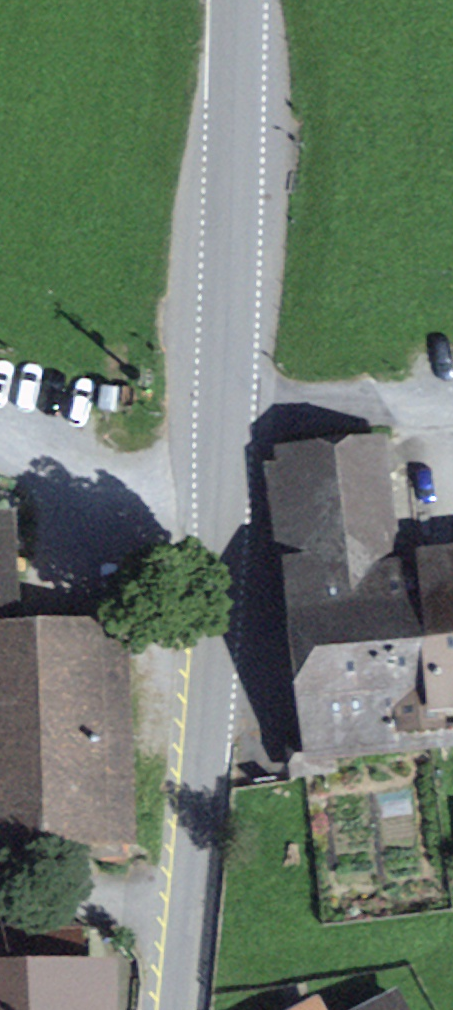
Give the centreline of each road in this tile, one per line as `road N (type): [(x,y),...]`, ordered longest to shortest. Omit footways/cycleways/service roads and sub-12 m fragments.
road 1 (tertiary): [(237,0),(224,506),(180,1009)]
road 2 (track): [(0,424),(99,470),(224,506)]
road 3 (track): [(226,417),(452,401)]
road 4 (track): [(0,910),(89,896),(191,903)]

